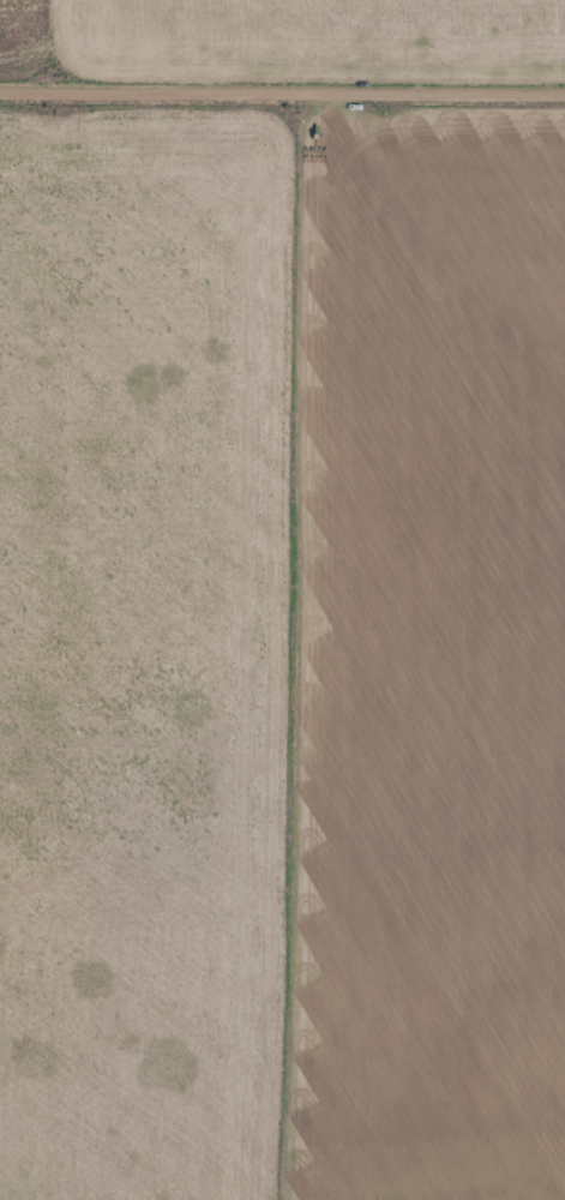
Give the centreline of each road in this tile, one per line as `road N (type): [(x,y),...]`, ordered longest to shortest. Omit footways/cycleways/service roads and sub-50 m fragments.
road 1 (residential): [(564,113),(0,109)]

